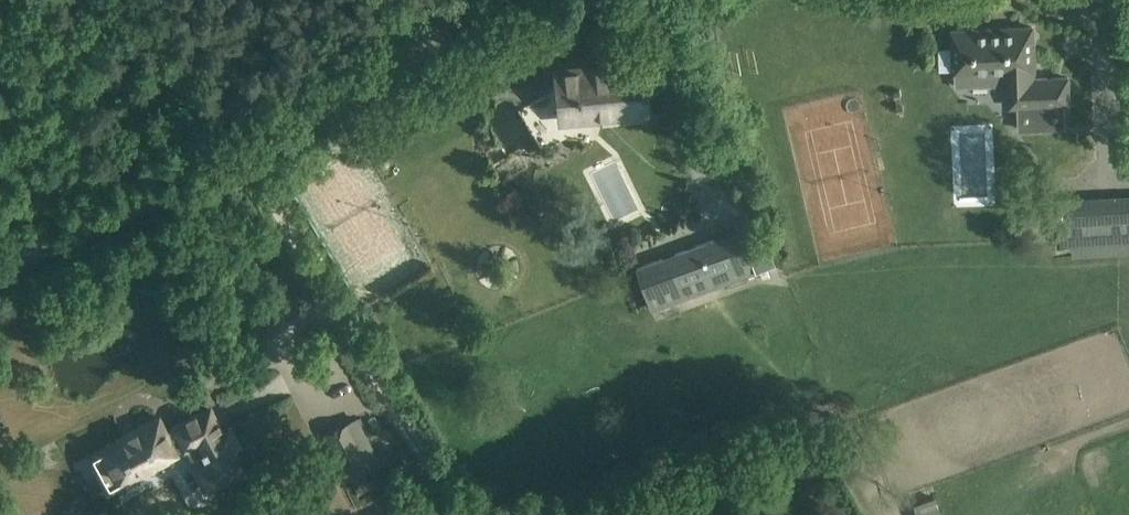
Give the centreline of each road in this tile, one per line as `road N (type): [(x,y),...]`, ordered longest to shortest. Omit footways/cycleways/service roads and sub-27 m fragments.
road 1 (unclassified): [(451,514),(425,450),(254,156),(471,0)]
road 2 (track): [(254,156),(0,257)]

